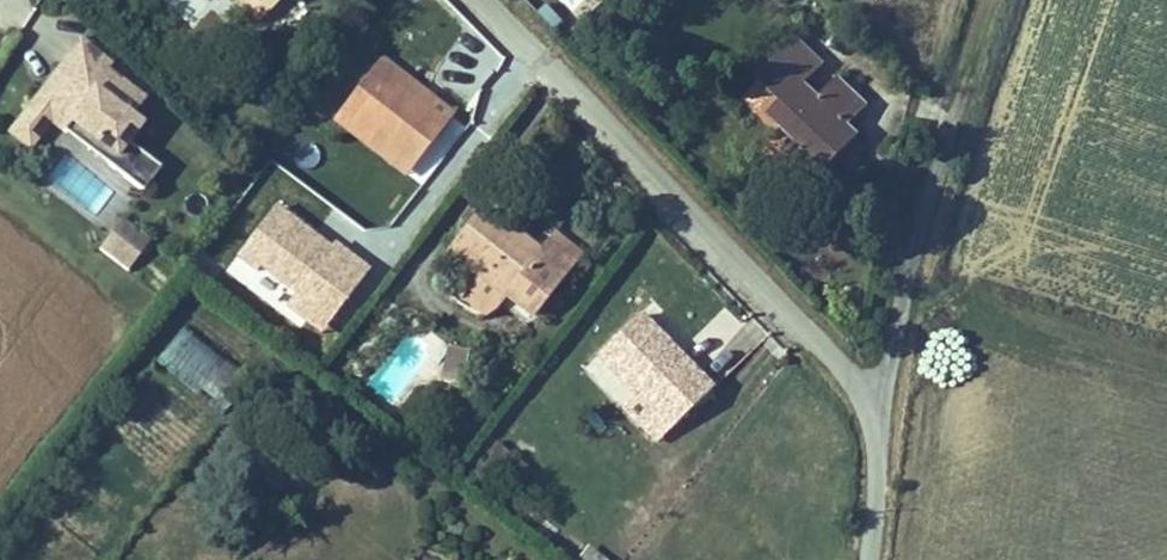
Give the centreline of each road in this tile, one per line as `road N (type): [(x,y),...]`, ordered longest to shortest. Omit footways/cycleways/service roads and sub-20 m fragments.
road 1 (residential): [(893,404),(485,0)]
road 2 (unclassified): [(963,72),(893,404)]
road 3 (unclassified): [(893,404),(867,559)]

